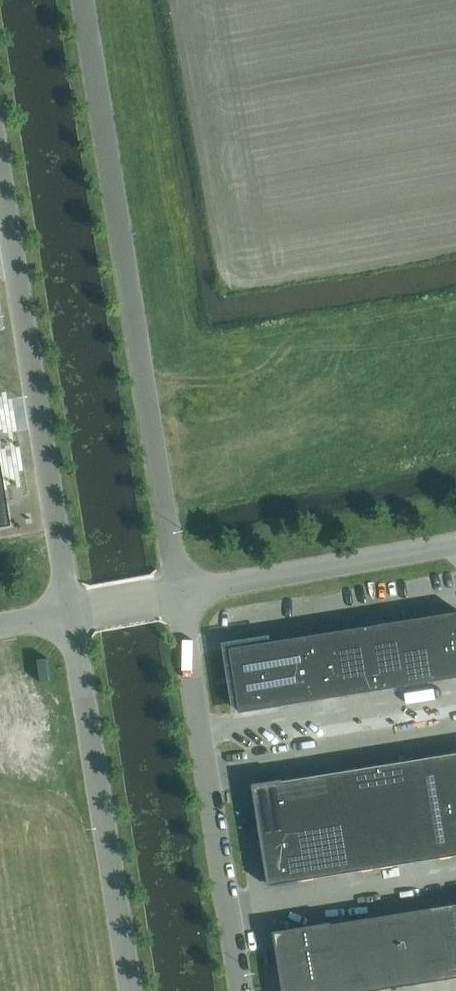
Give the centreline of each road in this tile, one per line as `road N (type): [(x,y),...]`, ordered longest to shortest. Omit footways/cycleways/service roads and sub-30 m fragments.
road 1 (unclassified): [(85,0),(179,591)]
road 2 (unclassified): [(0,162),(72,609)]
road 3 (unclassified): [(179,591),(244,990)]
road 4 (unclassified): [(72,609),(131,990)]
road 5 (unclassified): [(455,545),(179,591)]

